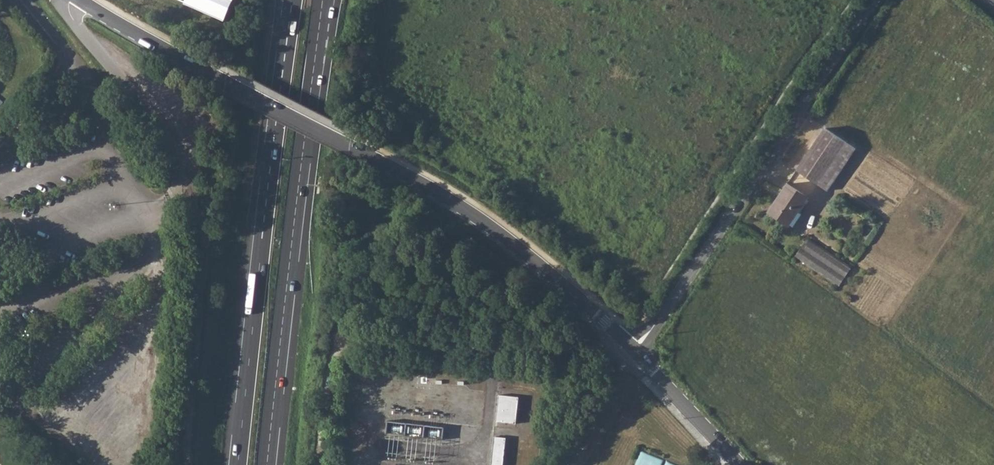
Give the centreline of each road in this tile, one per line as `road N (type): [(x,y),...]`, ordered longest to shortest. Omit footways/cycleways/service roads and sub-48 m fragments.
road 1 (residential): [(639,350),(477,218),(85,0)]
road 2 (motorway): [(267,464),(322,0)]
road 3 (motorway): [(286,43),(238,464)]
road 4 (track): [(639,350),(347,340),(334,352),(322,464)]
road 5 (unclassified): [(639,350),(875,0)]
road 6 (track): [(193,199),(205,239),(205,313),(190,464)]
road 7 (residential): [(741,464),(639,350)]

